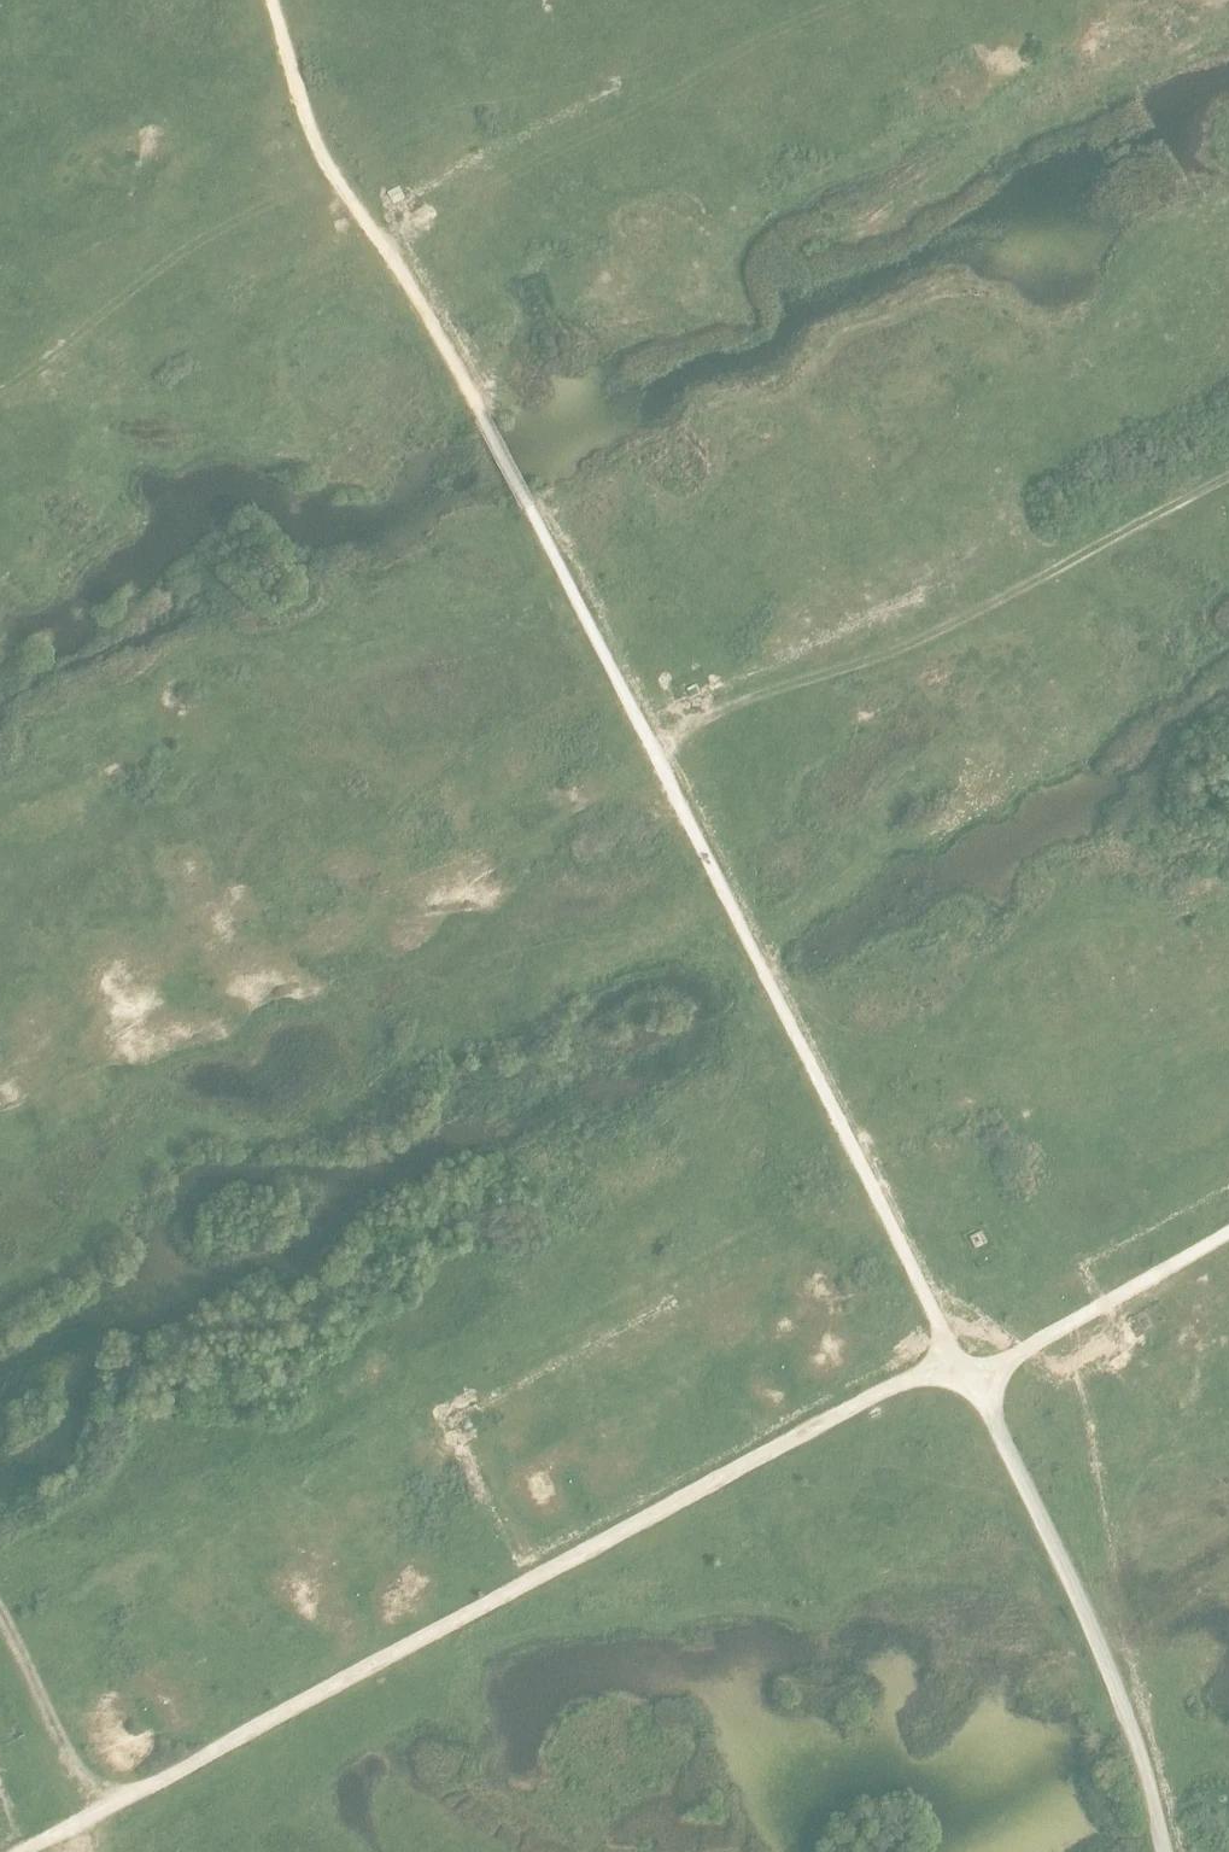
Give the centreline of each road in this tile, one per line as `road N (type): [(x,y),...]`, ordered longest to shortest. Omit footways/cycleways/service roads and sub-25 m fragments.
road 1 (track): [(950,1352),(483,414),(327,158),(276,0)]
road 2 (track): [(58,1832),(950,1352)]
road 3 (track): [(650,746),(745,699),(870,659),(1228,487)]
road 4 (track): [(1163,1851),(1109,1666),(973,1382)]
road 5 (track): [(973,1382),(1228,1231)]
road 6 (track): [(0,1624),(95,1812)]

